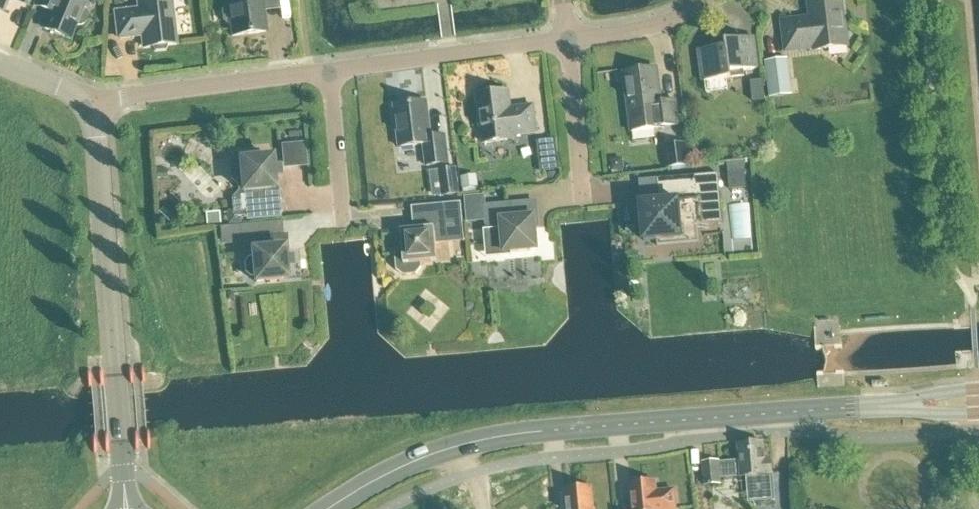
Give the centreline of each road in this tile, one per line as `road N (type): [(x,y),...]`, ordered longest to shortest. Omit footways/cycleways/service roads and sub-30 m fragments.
road 1 (tertiary): [(914,405),(516,435),(427,458),(336,508)]
road 2 (residential): [(125,508),(94,104)]
road 3 (residential): [(94,104),(332,73)]
road 4 (residential): [(332,73),(570,43)]
road 5 (residential): [(546,199),(582,195),(570,43)]
road 6 (residential): [(570,43),(658,28),(713,0)]
road 7 (residential): [(343,218),(332,73)]

